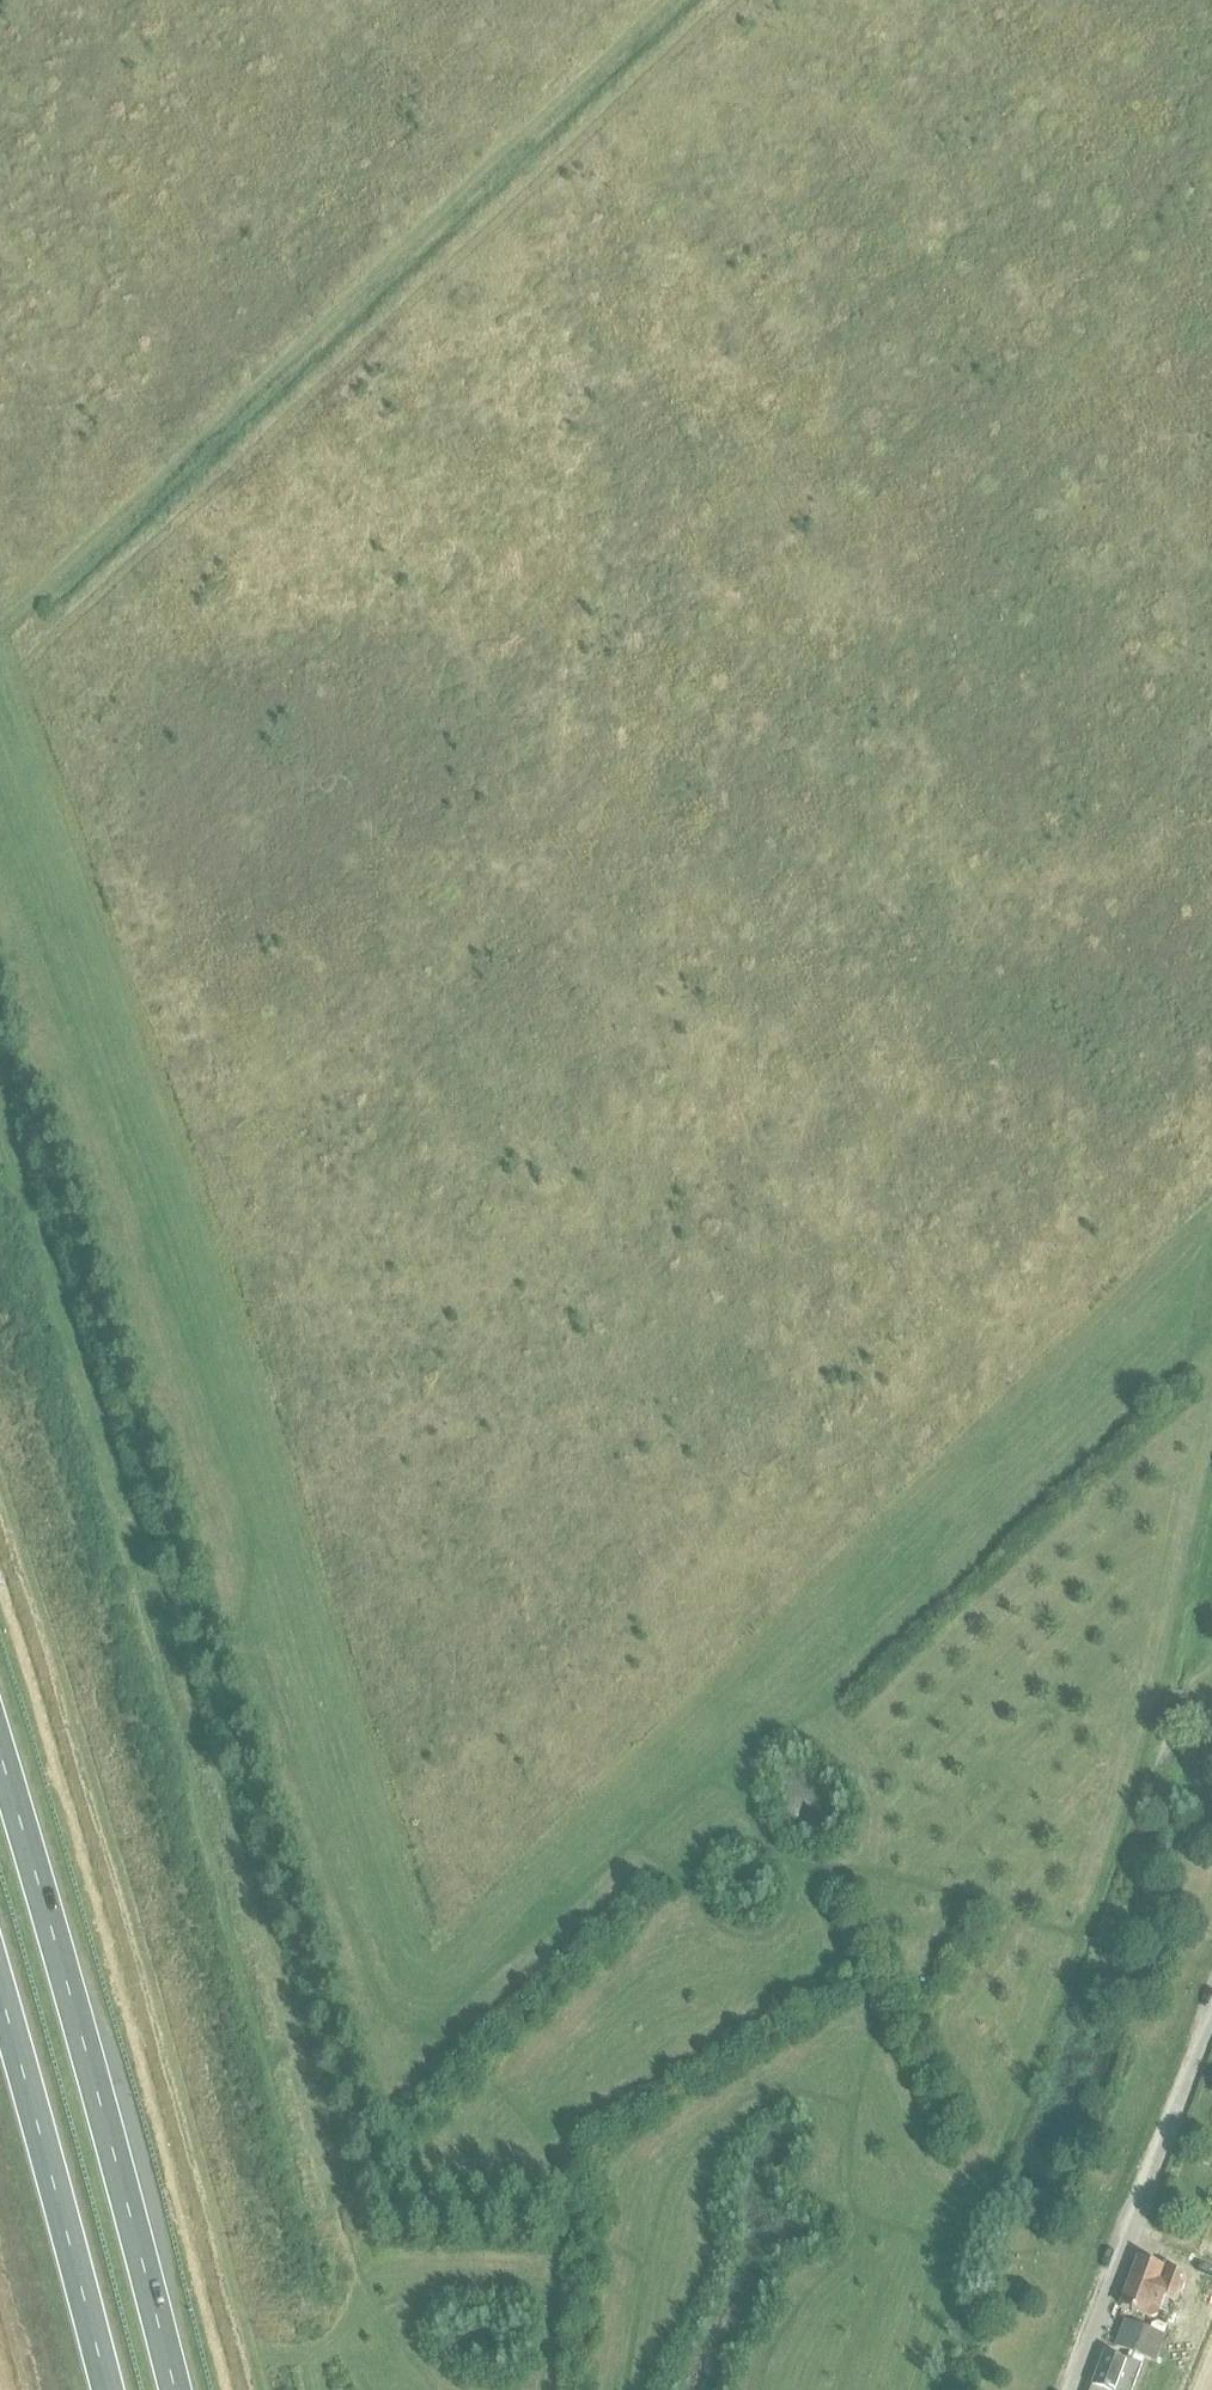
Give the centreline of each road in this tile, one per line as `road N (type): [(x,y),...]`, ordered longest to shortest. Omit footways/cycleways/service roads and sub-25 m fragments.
road 1 (track): [(0,929),(85,1015),(133,1161),(208,1262),(219,1322),(214,1380),(267,1578),(249,1633),(256,1669),(330,1746),(387,1990),(529,2109),(556,2145),(573,2216),(570,2248),(552,2286),(541,2389)]
road 2 (trunk): [(177,2389),(0,1758)]
road 3 (trunk): [(0,1990),(108,2389)]
road 4 (residential): [(1070,2389),(1211,2021)]

